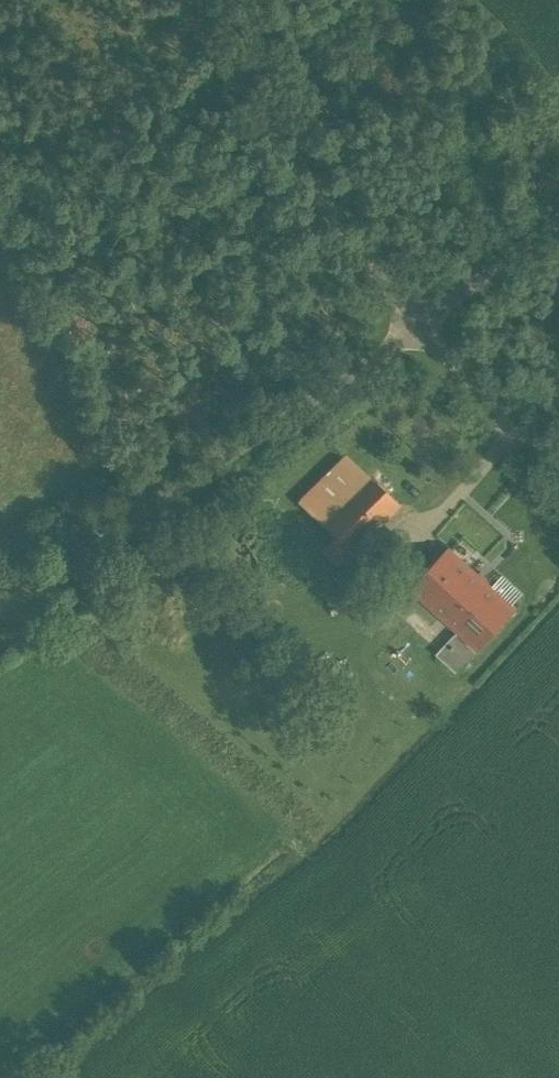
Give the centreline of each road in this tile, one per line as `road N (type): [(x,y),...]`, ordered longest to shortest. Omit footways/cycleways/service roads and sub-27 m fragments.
road 1 (unclassified): [(0,590),(399,312)]
road 2 (unclassified): [(182,0),(399,312)]
road 3 (track): [(399,312),(558,458)]
road 4 (unclassified): [(399,312),(558,195)]

